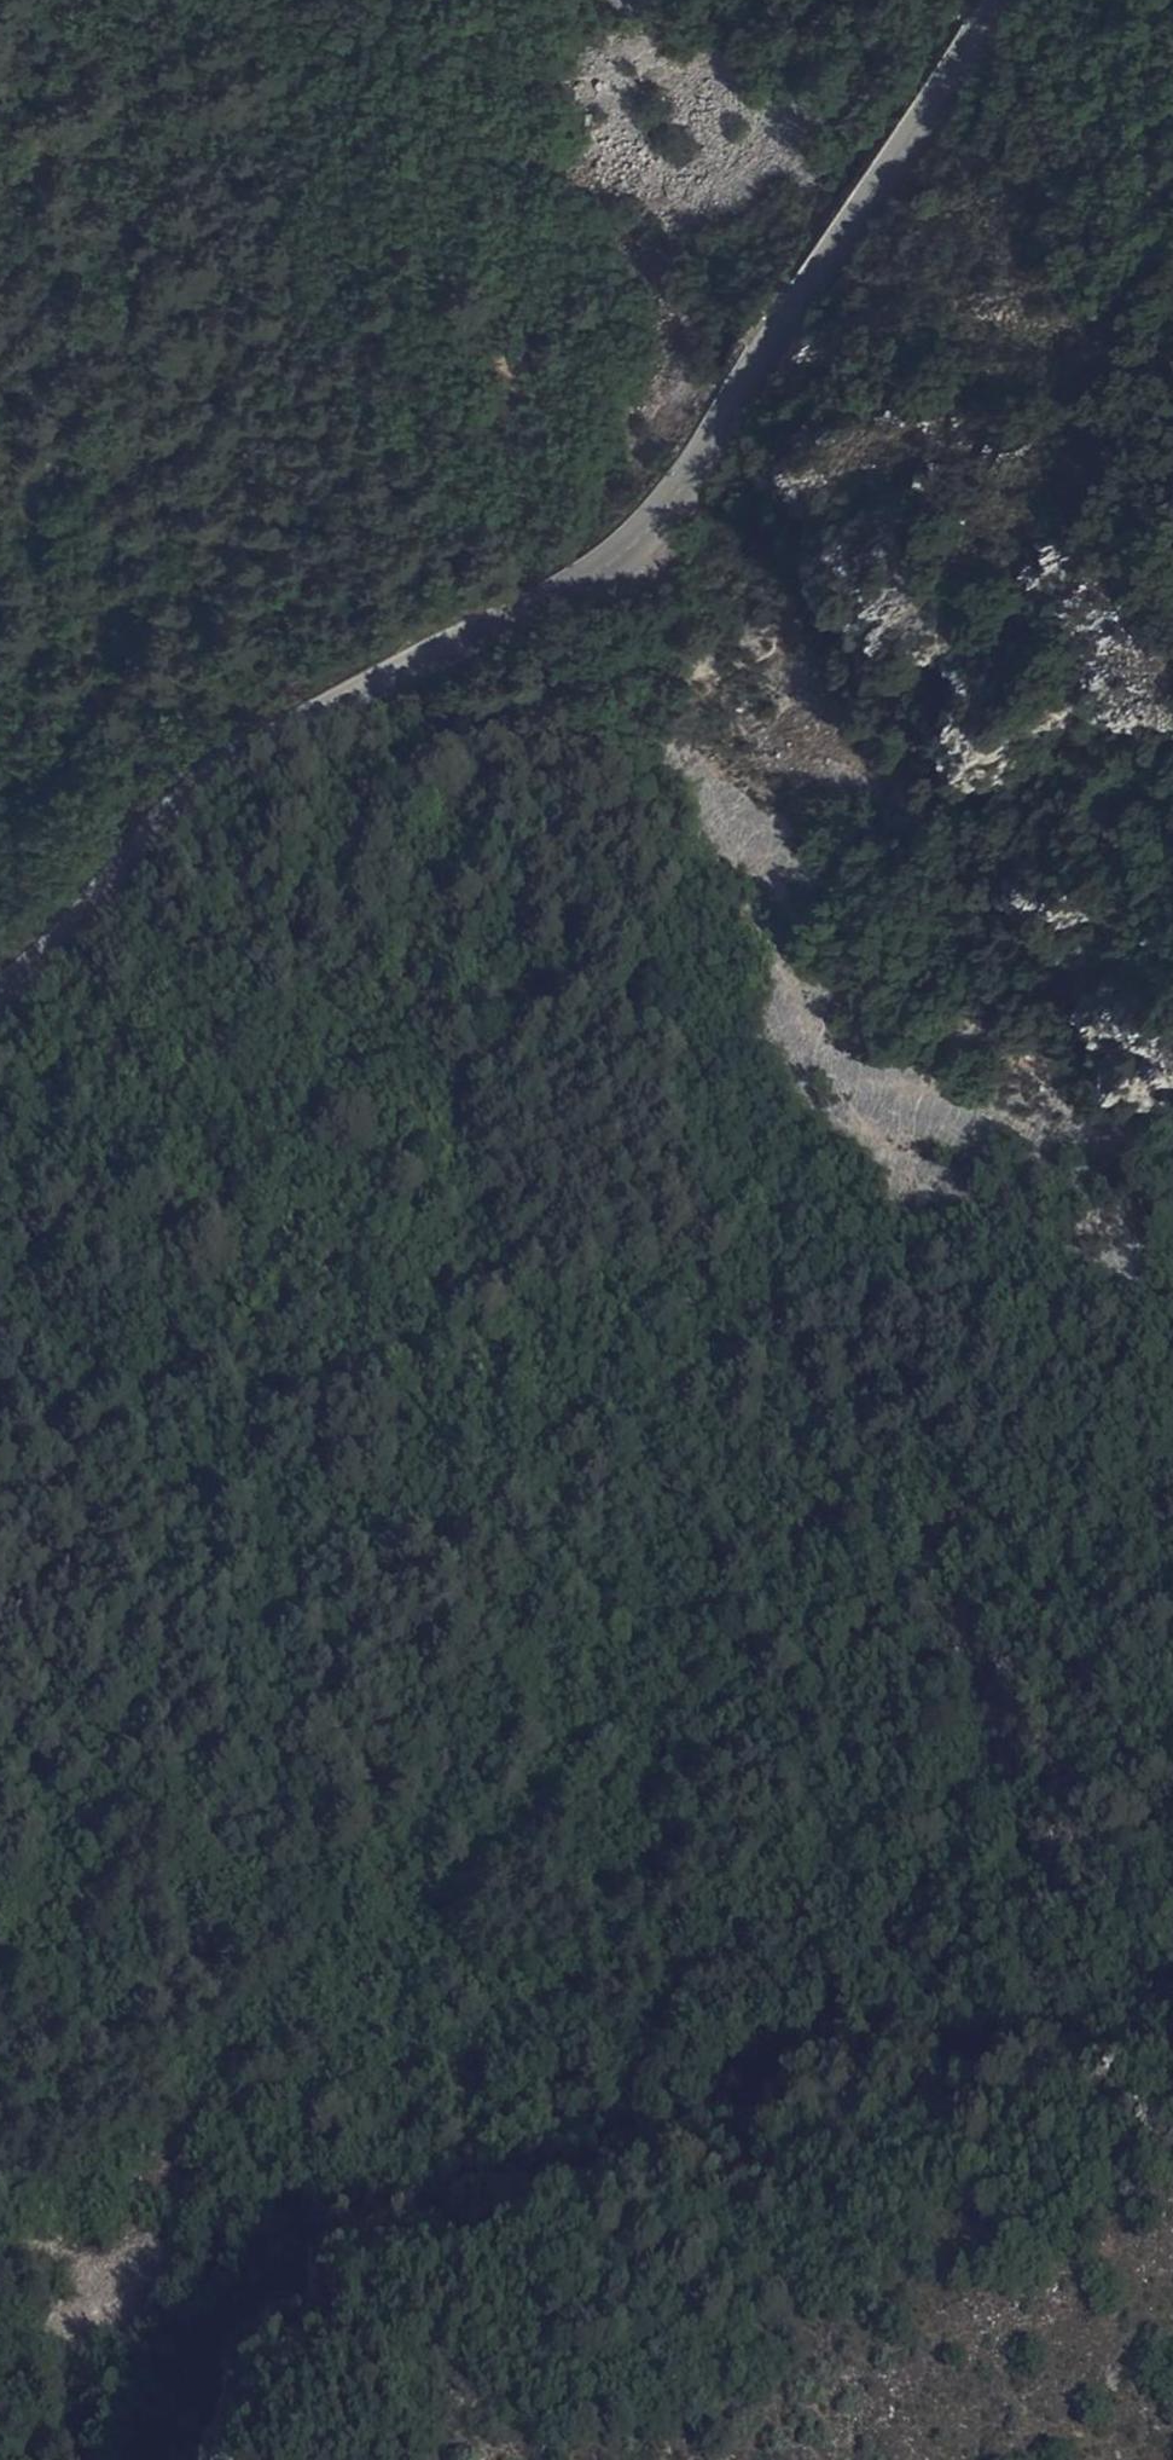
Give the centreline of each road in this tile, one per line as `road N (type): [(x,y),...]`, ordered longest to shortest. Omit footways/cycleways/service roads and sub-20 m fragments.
road 1 (secondary): [(1010,0),(940,94),(707,456),(657,518),(601,571),(217,766),(162,815),(107,891),(0,996)]

